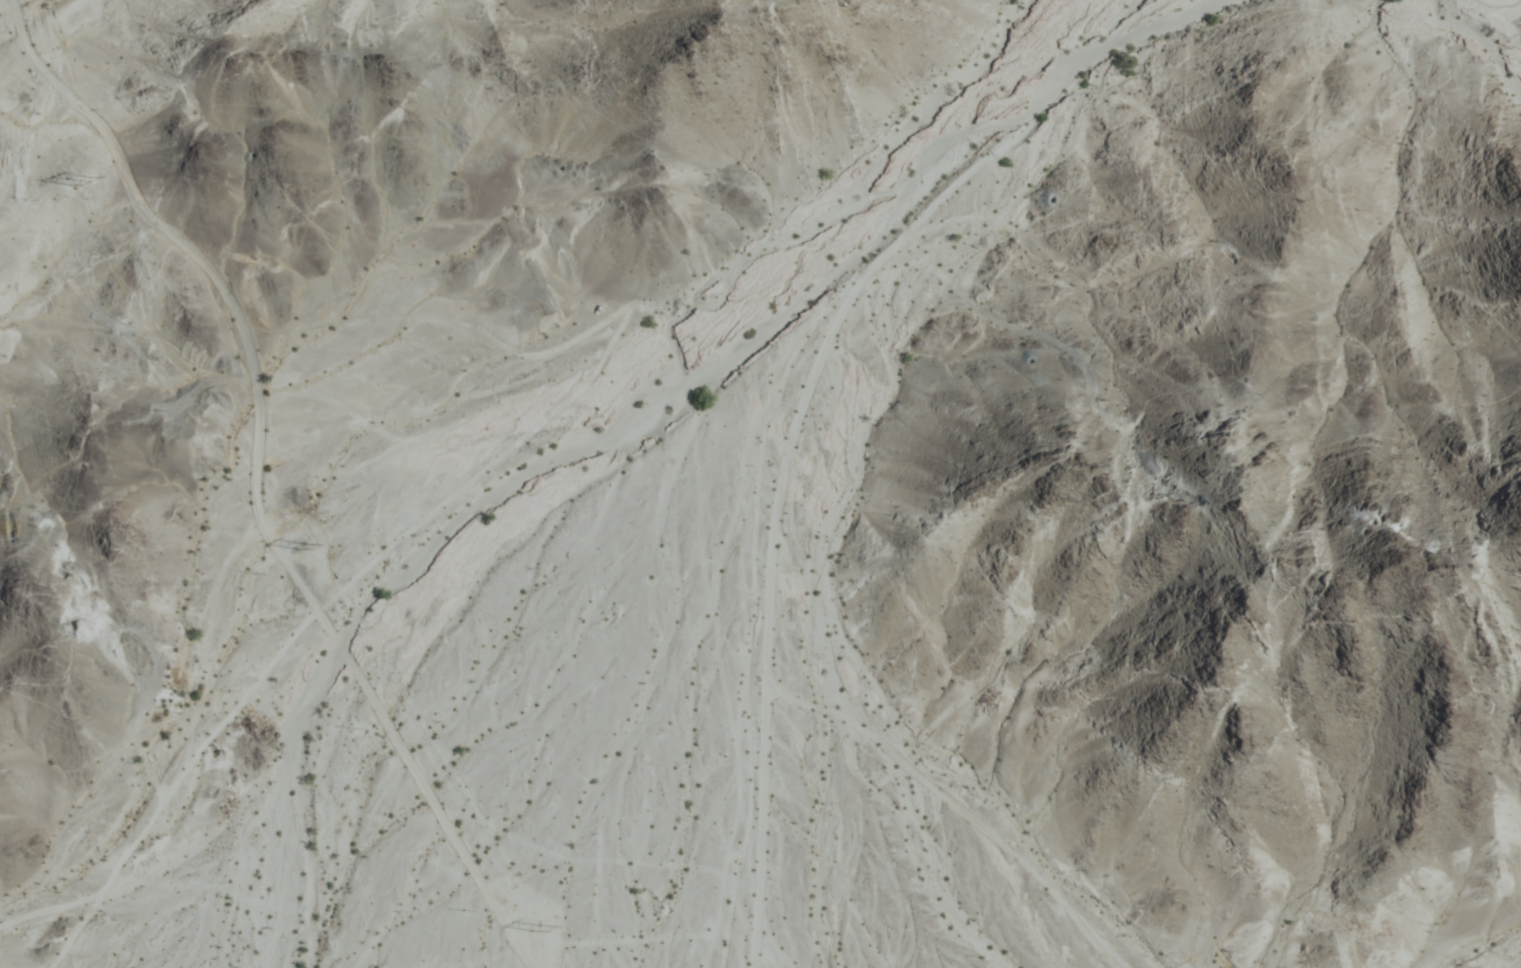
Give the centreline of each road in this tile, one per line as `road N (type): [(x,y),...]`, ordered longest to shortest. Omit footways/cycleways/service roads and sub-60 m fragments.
road 1 (track): [(17,0),(27,50),(113,137),(143,215),(229,283),(253,383),(263,520),(532,967)]
road 2 (track): [(1004,141),(880,247),(802,397),(776,532),(749,967)]
road 3 (track): [(60,967),(222,732),(322,618)]
road 4 (track): [(0,935),(114,894)]

